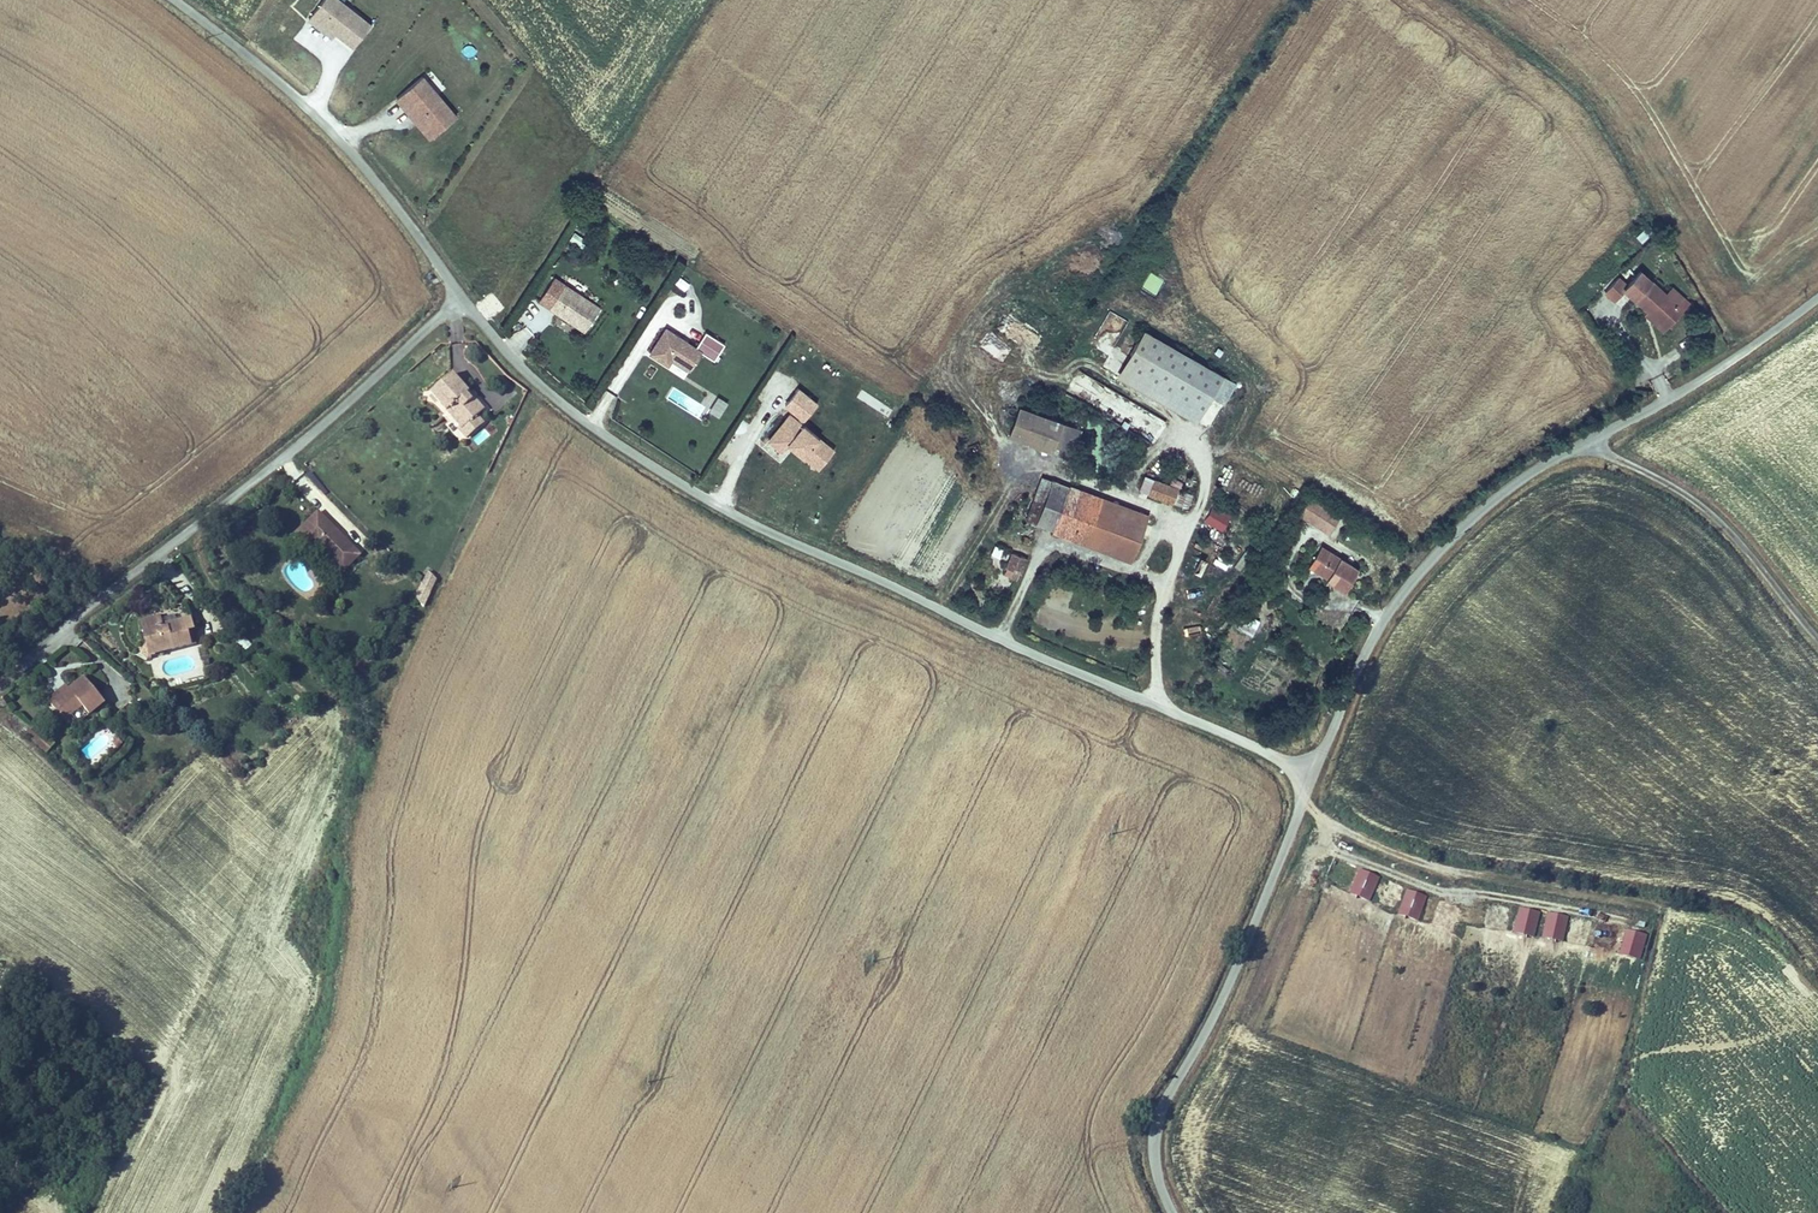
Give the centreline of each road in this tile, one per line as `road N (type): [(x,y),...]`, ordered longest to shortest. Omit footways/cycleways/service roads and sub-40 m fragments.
road 1 (unclassified): [(461,297),(548,393),(694,492),(999,638),(1314,773)]
road 2 (tertiary): [(1314,773),(1385,616),(1476,514),(1550,459),(1693,385),(1817,299)]
road 3 (unclassified): [(0,686),(284,459),(461,297)]
road 4 (tertiary): [(1173,1212),(1156,1168),(1161,1112),(1234,974),(1314,773)]
road 5 (unclassified): [(175,0),(343,144),(461,297)]
road 6 (track): [(1659,910),(1431,865),(1345,830),(1303,802)]

